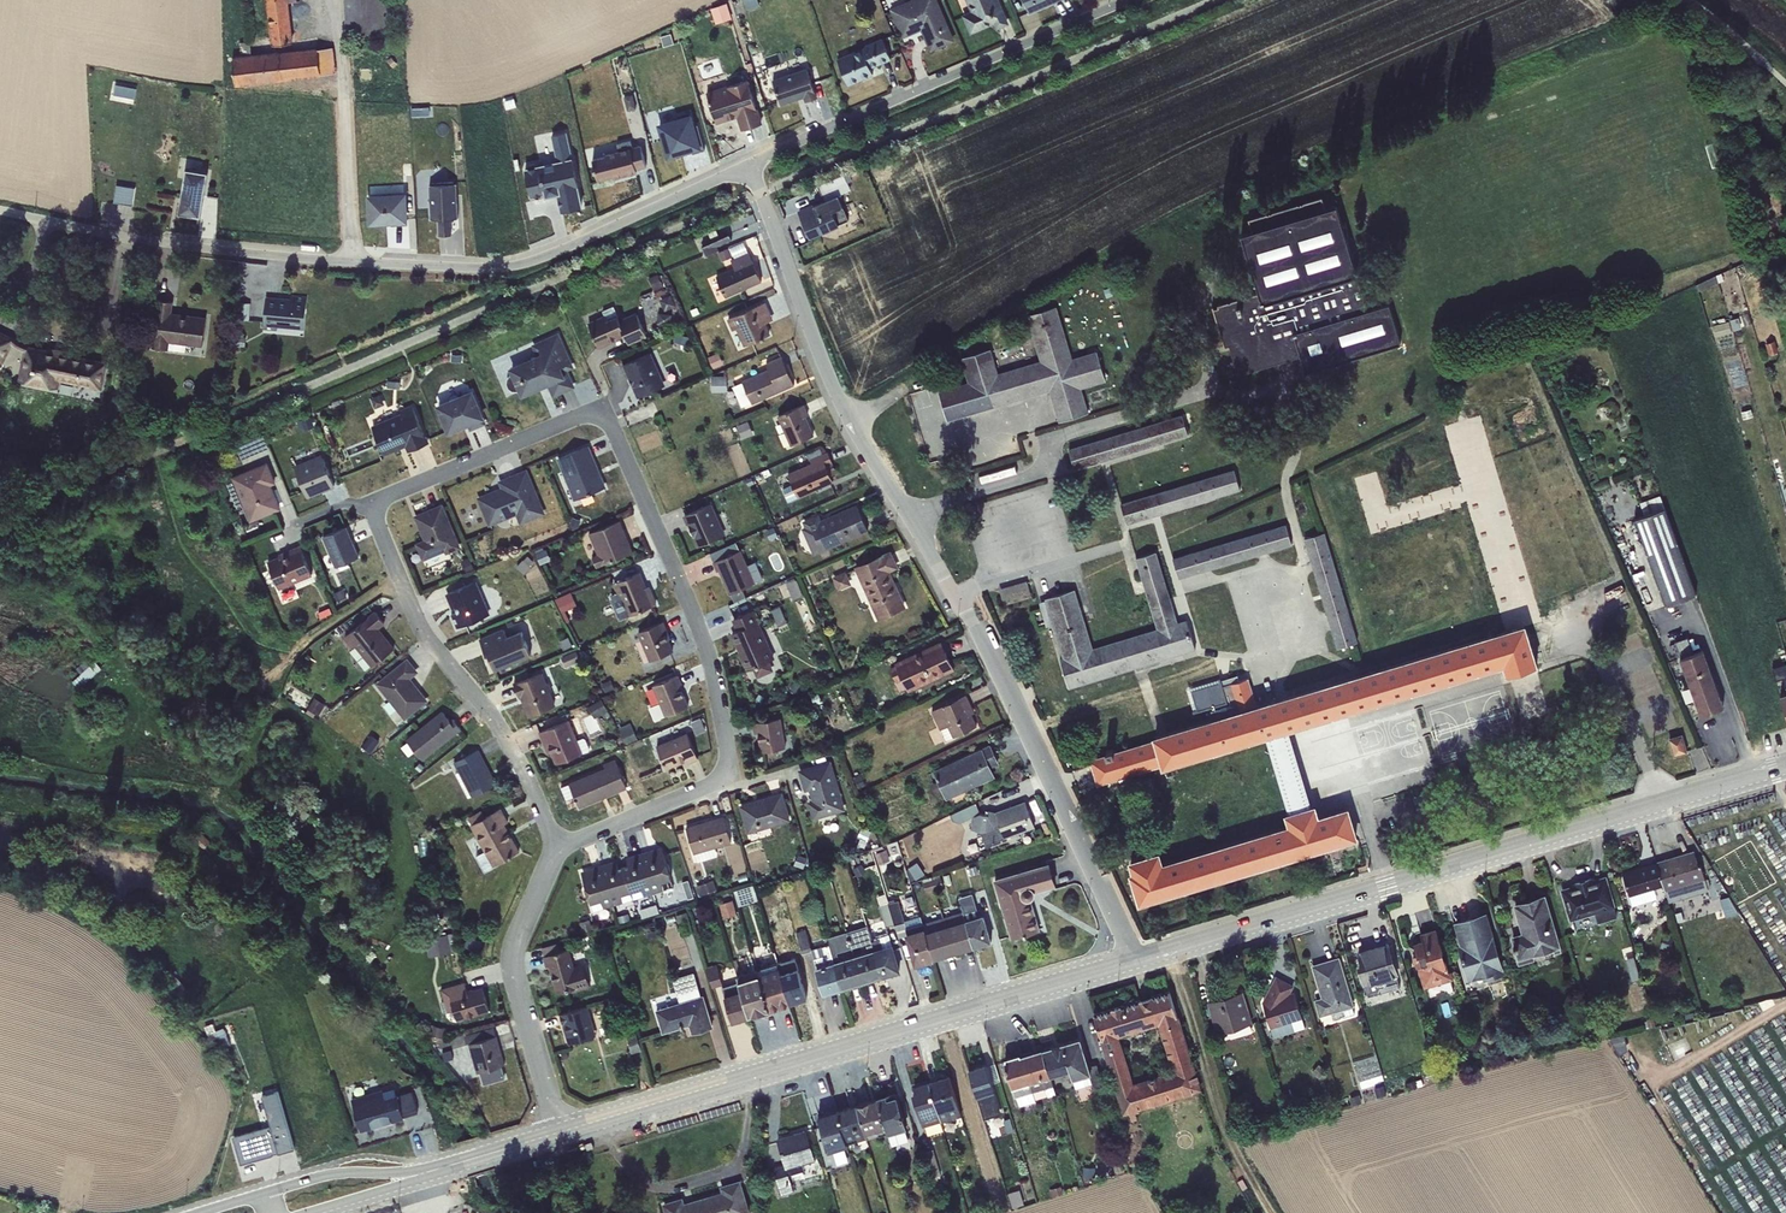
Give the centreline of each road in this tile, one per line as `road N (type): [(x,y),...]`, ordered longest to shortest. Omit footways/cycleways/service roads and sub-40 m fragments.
road 1 (residential): [(752,165),(822,368),(1037,745),(1134,960)]
road 2 (residential): [(562,845),(576,847),(717,786),(726,770),(707,649),(617,429),(586,417),(565,423),(375,507)]
road 3 (unclassified): [(0,212),(179,250),(517,270),(752,165)]
road 4 (secondary): [(1134,960),(1785,766)]
road 5 (secondary): [(561,1132),(1134,960)]
road 6 (unclassified): [(752,165),(1134,0)]
road 7 (residential): [(375,507),(427,642),(496,724),(562,845)]
road 8 (residential): [(561,1132),(518,980),(521,941),(562,845)]
road 9 (track): [(339,0),(351,265)]
road 10 (secondary): [(439,1169),(338,1173),(266,1192)]
road 11 (secondary): [(307,1212),(439,1169)]
road 12 (secondary): [(439,1169),(561,1132)]

